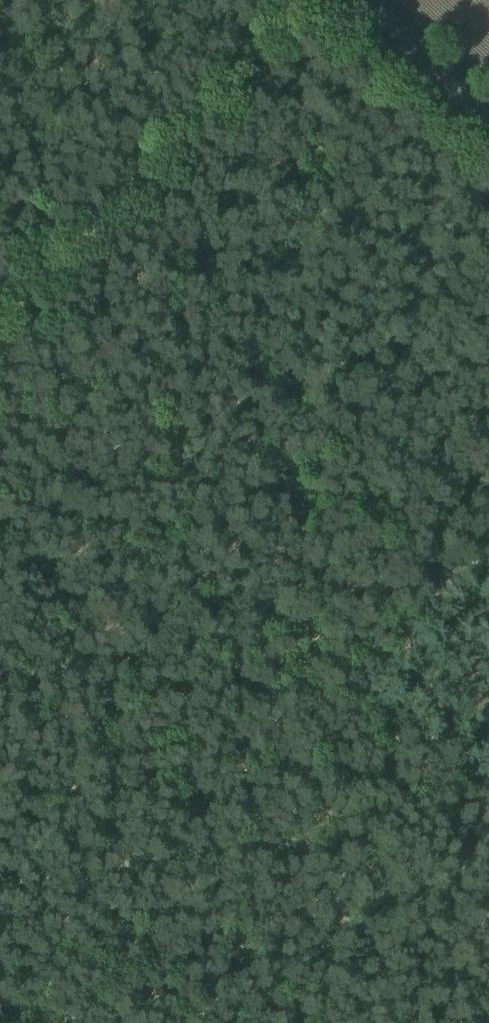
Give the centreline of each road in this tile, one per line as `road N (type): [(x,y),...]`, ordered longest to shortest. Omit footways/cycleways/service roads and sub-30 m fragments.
road 1 (track): [(363,669),(40,1022)]
road 2 (track): [(0,383),(363,669)]
road 3 (track): [(283,0),(0,319)]
road 4 (unclassified): [(488,107),(369,0)]
road 5 (track): [(363,669),(488,768)]

